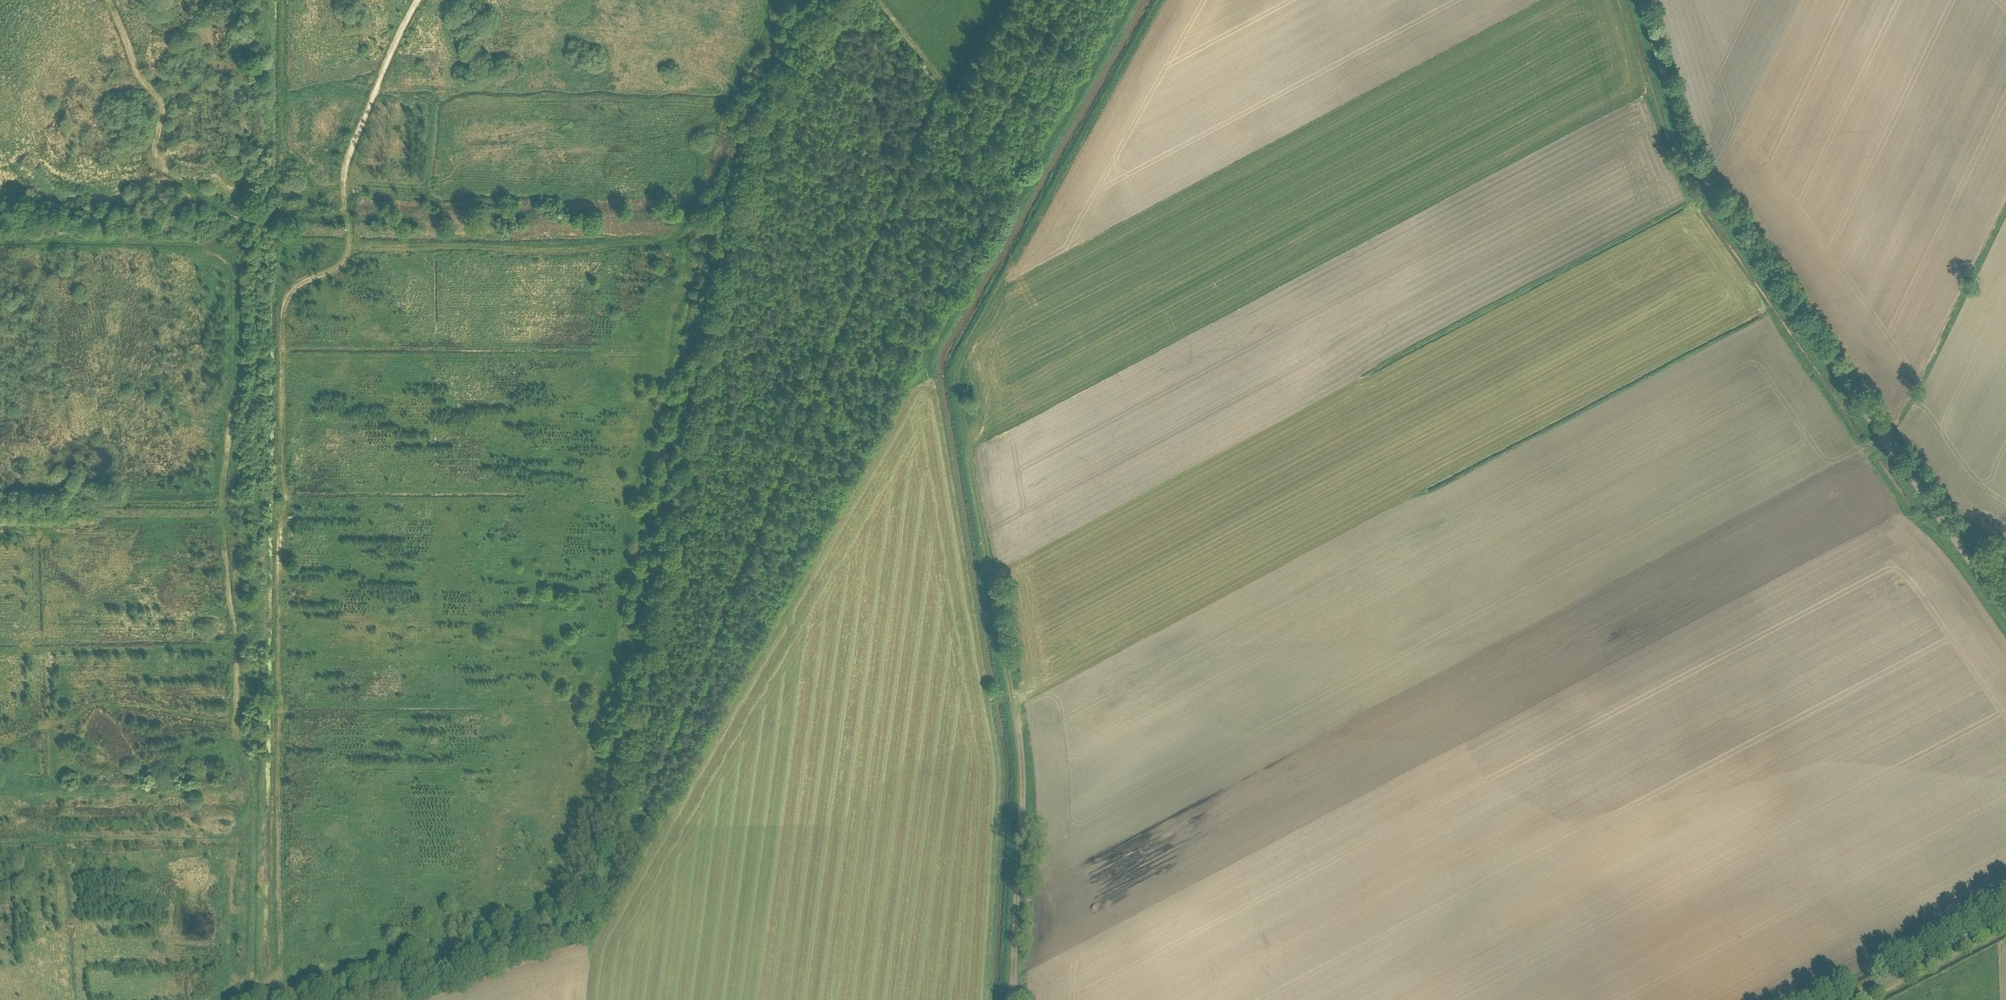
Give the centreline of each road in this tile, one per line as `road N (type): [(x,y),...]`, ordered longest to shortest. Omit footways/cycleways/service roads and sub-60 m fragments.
road 1 (track): [(271,976),(315,982),(354,961),(430,945),(442,937),(443,897),(454,895),(460,911),(480,911),(538,900),(553,887),(612,686),(633,501),(675,333),(684,220),(702,167),(690,135),(721,124),(770,0)]
road 2 (track): [(200,999),(281,968),(279,584),(290,496),(284,307),(291,291),(348,258),(343,180),(418,0)]
road 3 (track): [(996,128),(947,74),(642,820)]
road 4 (track): [(206,244),(235,270),(239,325),(222,501),(239,636),(237,724),(252,809),(235,866),(231,985)]
road 5 (unclassified): [(2005,617),(1702,188),(1677,140),(1635,0)]
road 6 (track): [(1004,999),(1014,752),(946,373)]
road 7 (track): [(282,0),(279,154),(302,163),(305,182),(316,189),(424,194),(435,107),(425,97),(306,89)]
road 8 (track): [(347,206),(331,216),(242,221),(206,244),(0,244)]
road 9 (track): [(843,320),(915,348),(1022,156),(996,128)]
road 10 (track): [(352,243),(684,240)]
road 11 (track): [(1874,431),(2005,173)]
road 12 (track): [(242,221),(154,156),(163,103),(142,79),(112,0)]
road 13 (track): [(0,838),(241,835)]
road 14 (unclassified): [(1853,999),(2005,920)]
road 15 (track): [(996,128),(1069,0)]

